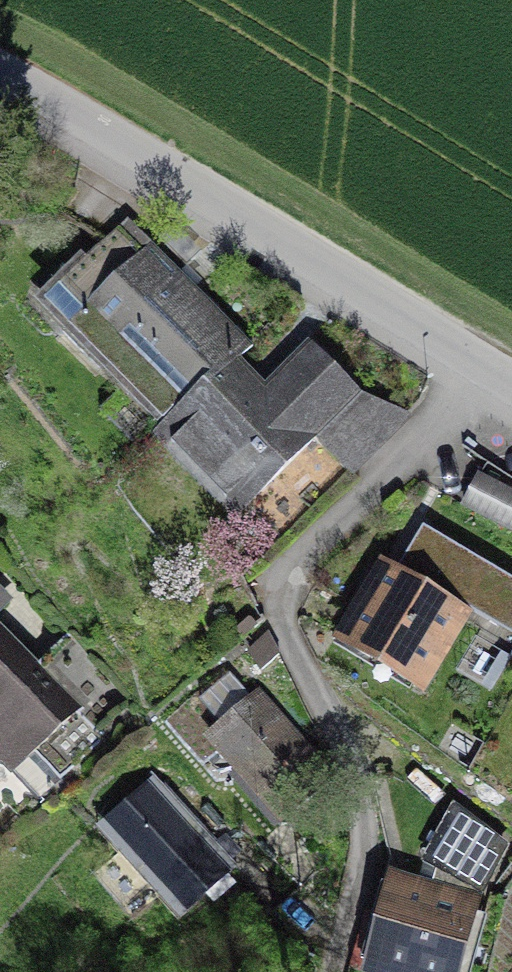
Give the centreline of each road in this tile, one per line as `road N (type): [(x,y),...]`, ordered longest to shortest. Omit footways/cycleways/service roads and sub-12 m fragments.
road 1 (residential): [(493,371),(293,565),(280,592),(284,624),(352,768),(368,837),(333,971)]
road 2 (tertiary): [(493,371),(0,67)]

